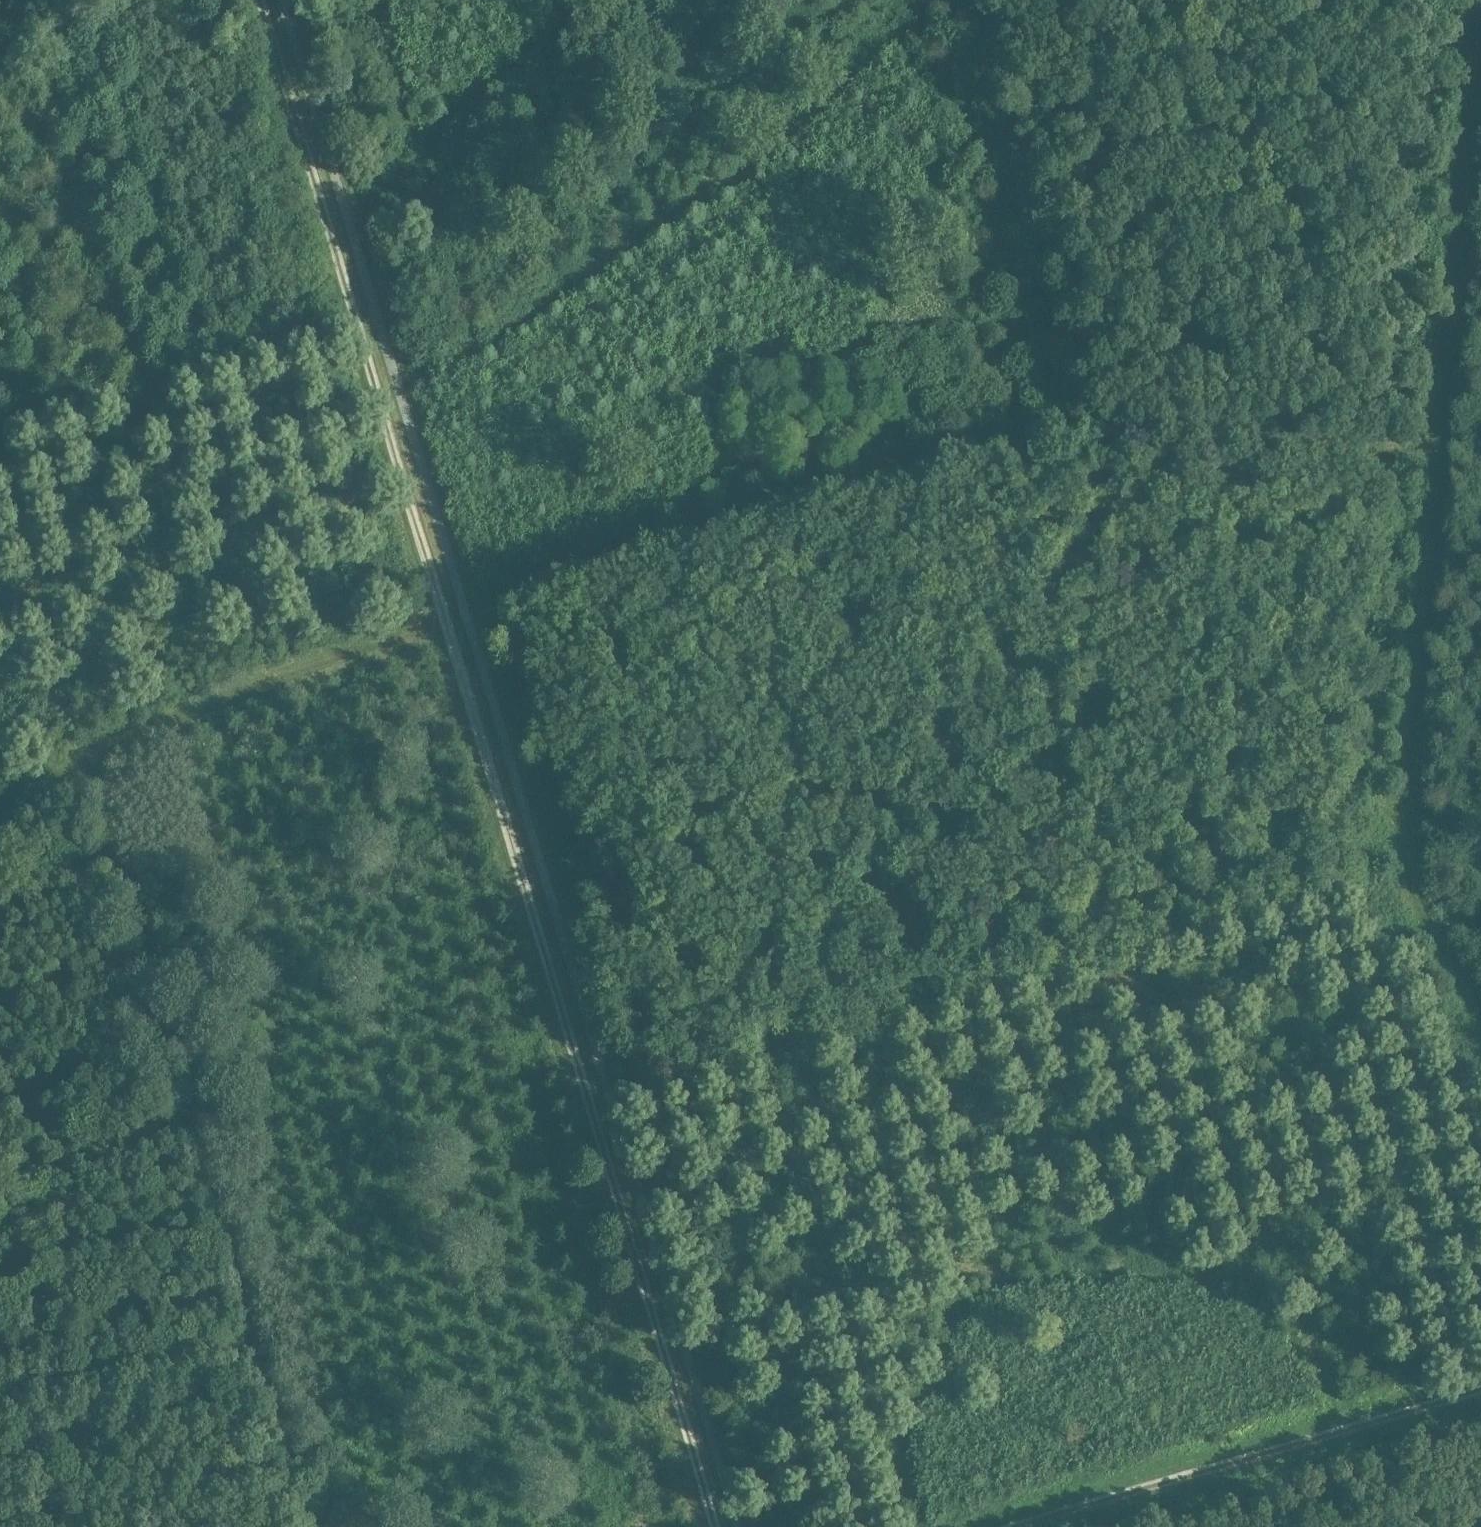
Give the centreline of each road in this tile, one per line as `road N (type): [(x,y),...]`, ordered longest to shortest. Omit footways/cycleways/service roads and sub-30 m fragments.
road 1 (track): [(735,1526),(279,0)]
road 2 (track): [(1480,1398),(1043,1526)]

